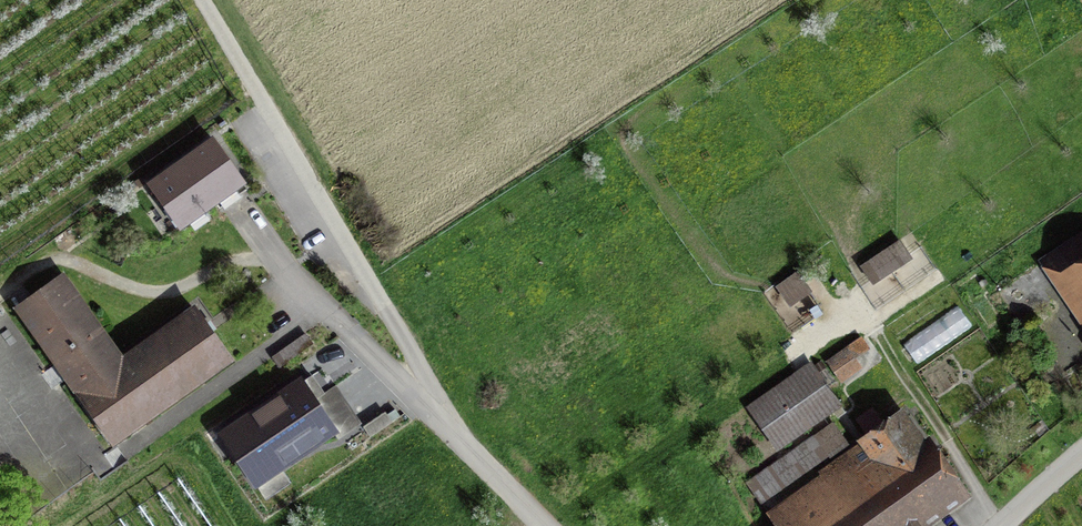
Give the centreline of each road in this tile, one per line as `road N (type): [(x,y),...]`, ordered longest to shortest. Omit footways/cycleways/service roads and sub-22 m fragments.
road 1 (track): [(201,0),(431,387),(448,431)]
road 2 (residential): [(308,295),(548,525)]

